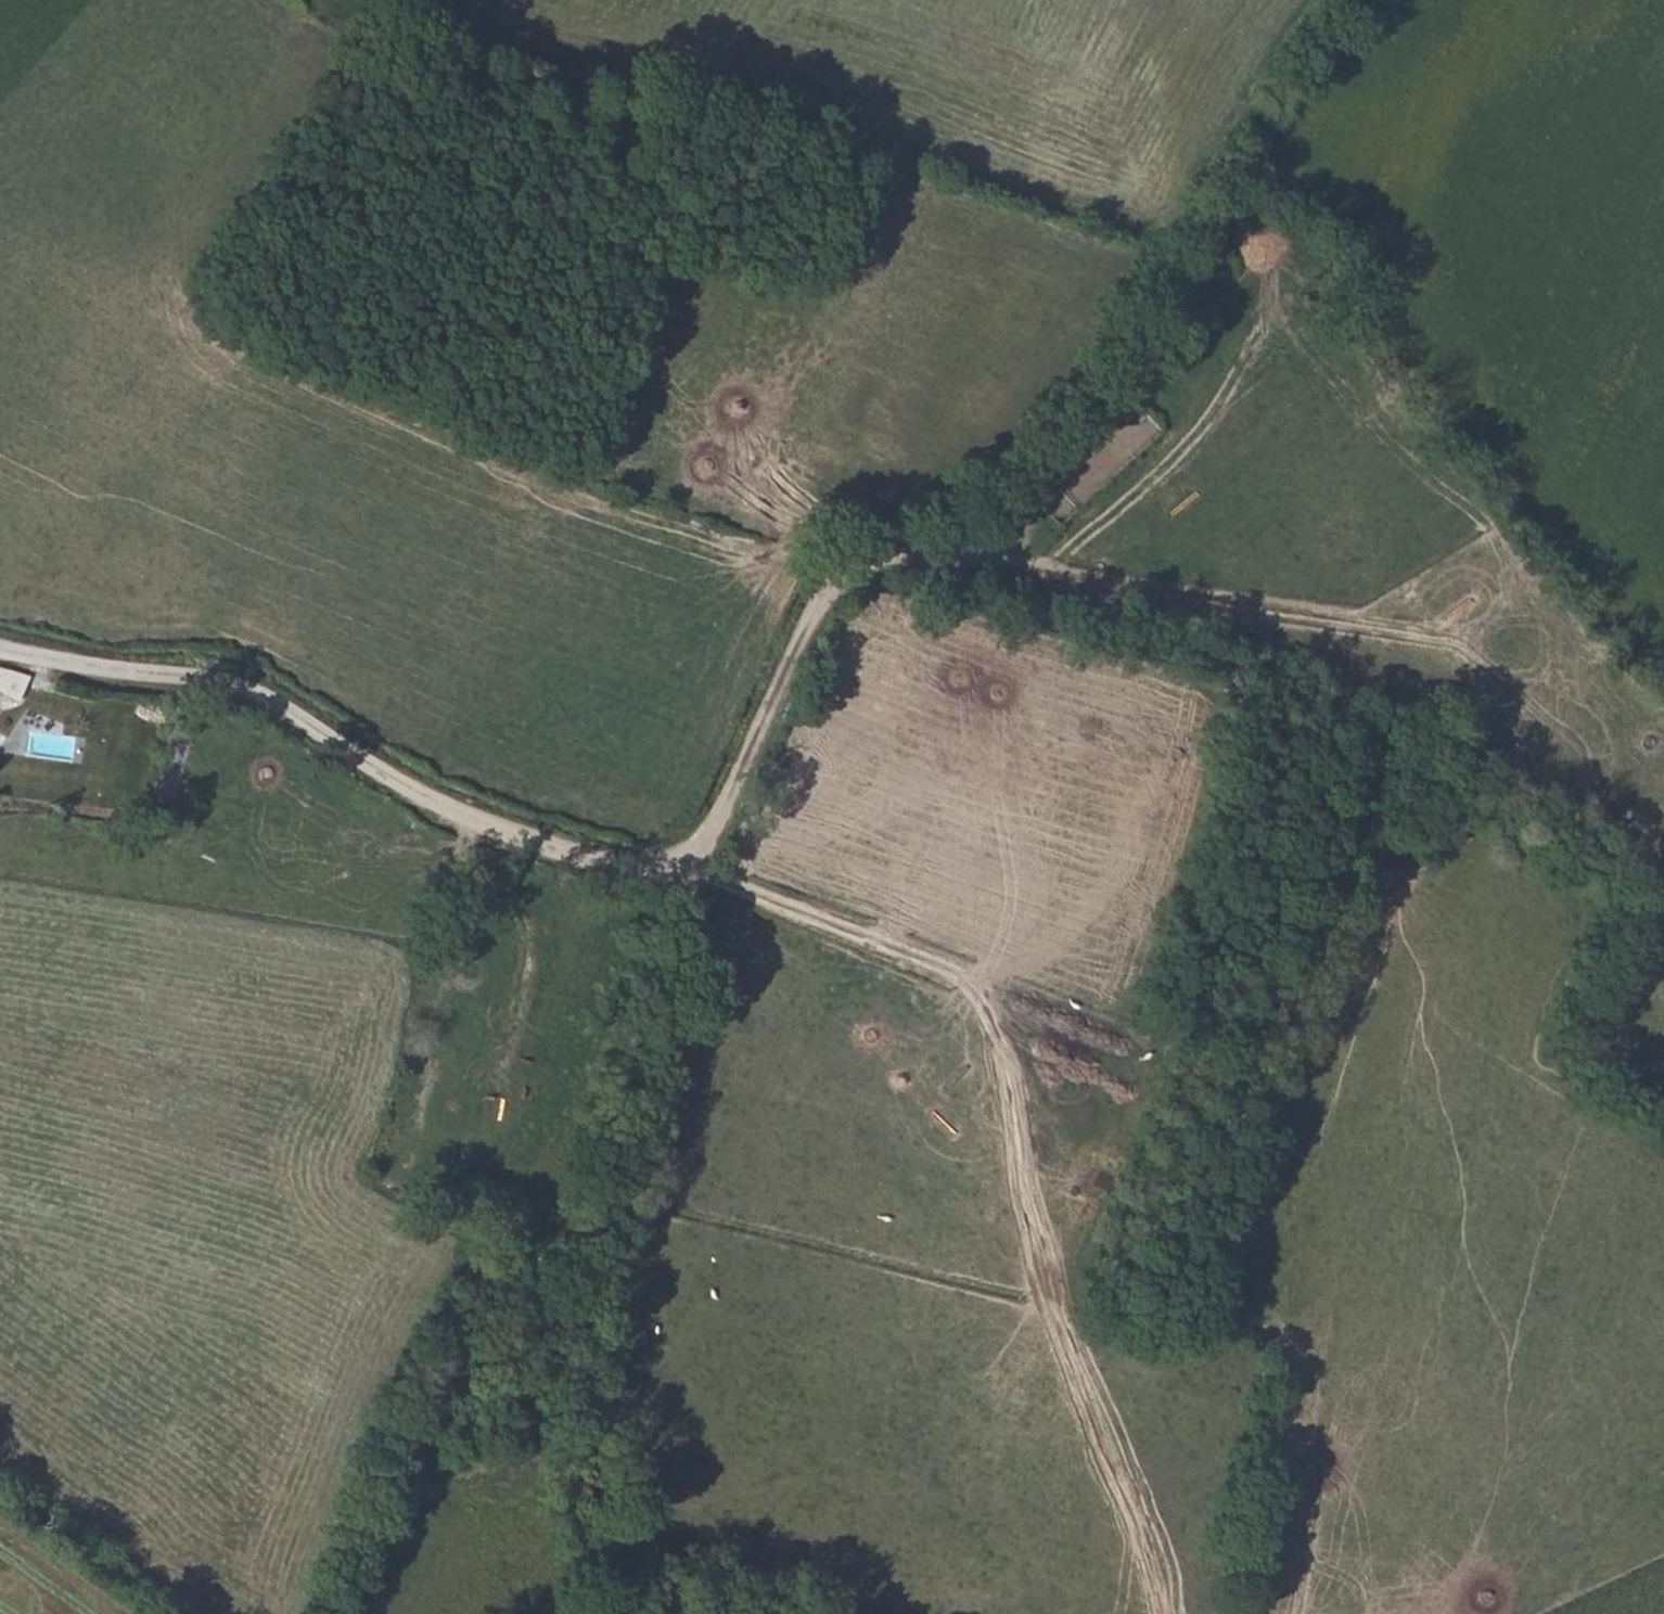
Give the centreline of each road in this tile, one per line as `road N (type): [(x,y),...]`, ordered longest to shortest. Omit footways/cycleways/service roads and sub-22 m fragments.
road 1 (track): [(628,1613),(578,1296),(670,1027),(709,835),(825,593),(920,567),(1160,346),(1346,0)]
road 2 (unclassified): [(0,648),(235,684),(376,774),(574,853),(640,866),(709,835)]

